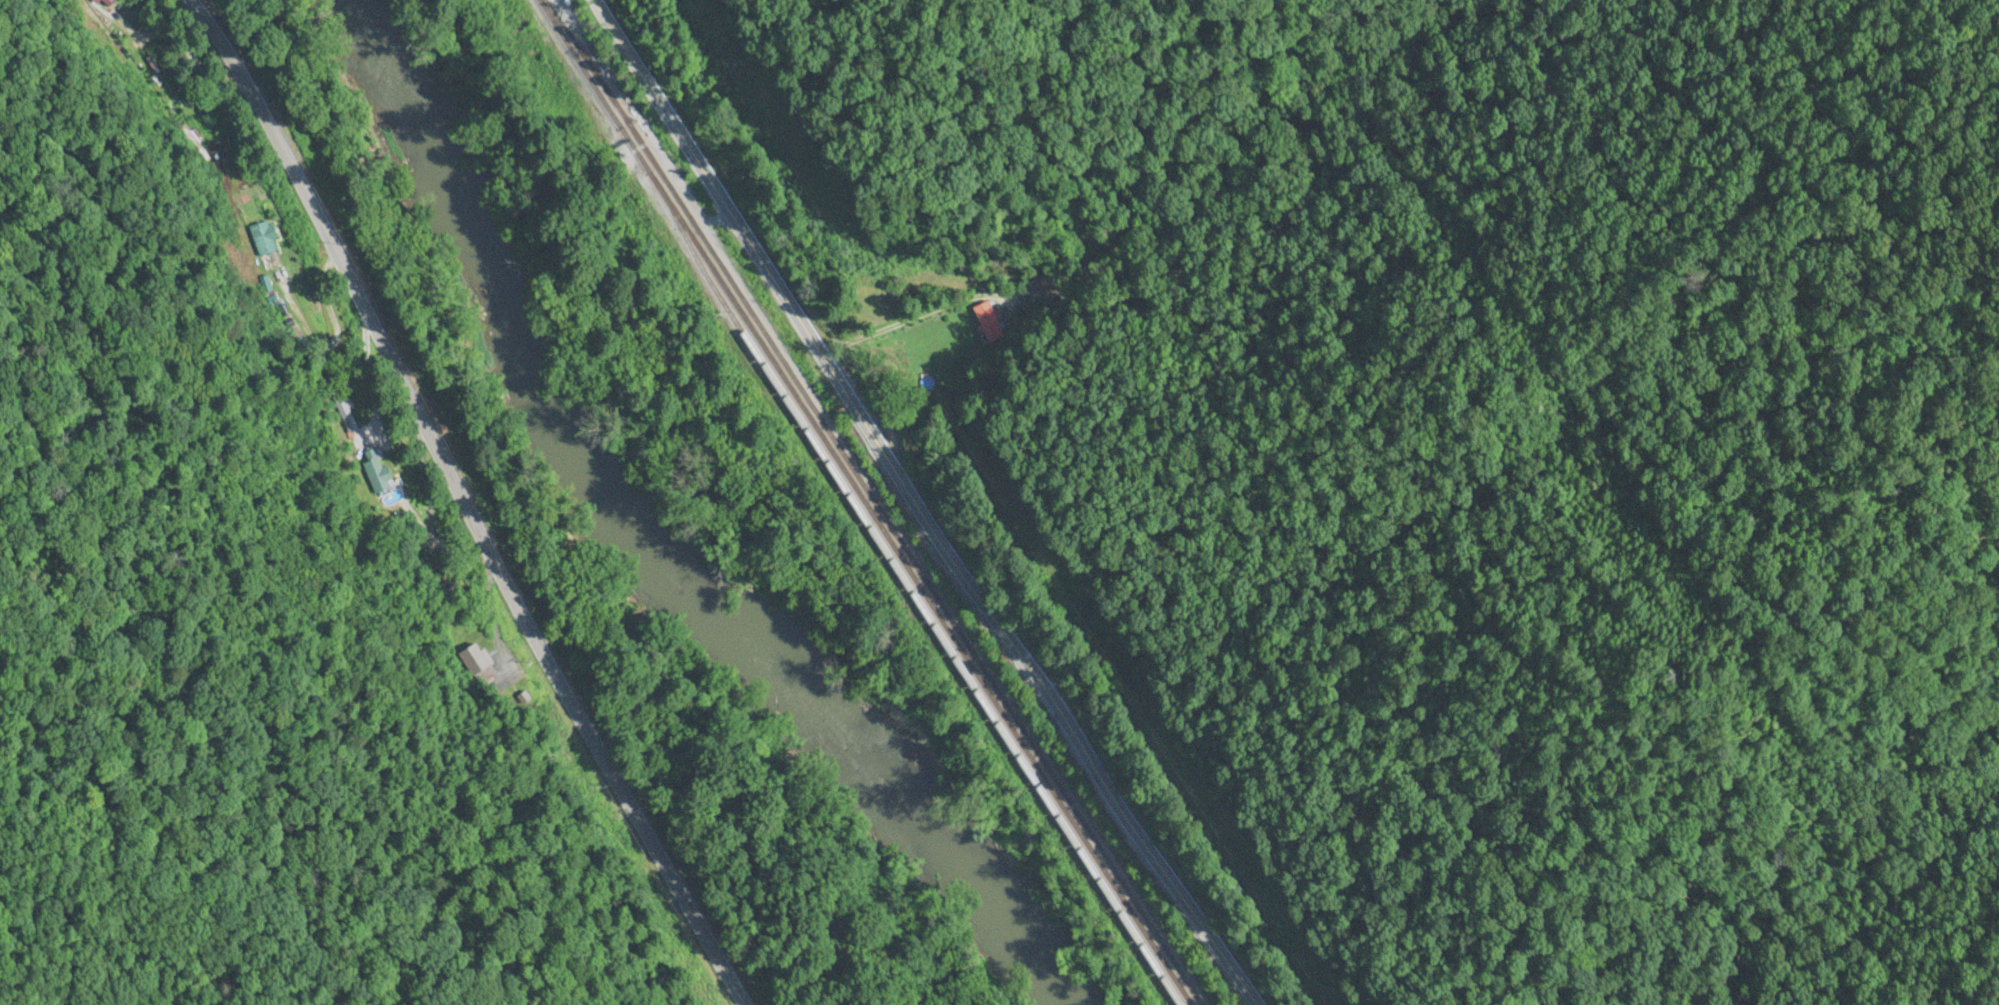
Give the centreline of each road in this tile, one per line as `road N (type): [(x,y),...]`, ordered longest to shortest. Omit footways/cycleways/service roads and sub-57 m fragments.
road 1 (primary): [(1257,1004),(762,270),(593,0)]
road 2 (secondary): [(755,1004),(641,829),(258,140),(170,0)]

